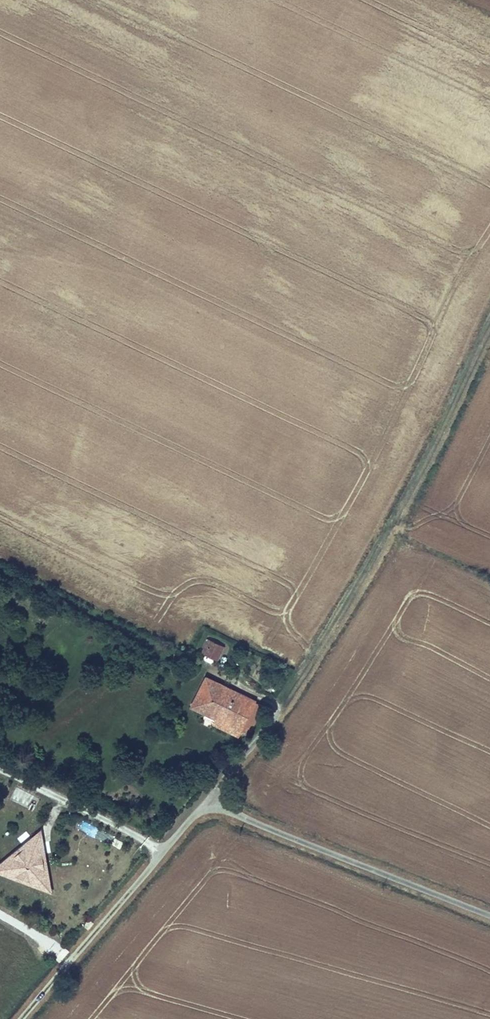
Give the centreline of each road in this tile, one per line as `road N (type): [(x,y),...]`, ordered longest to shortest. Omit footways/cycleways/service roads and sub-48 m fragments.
road 1 (track): [(489,321),(393,524),(332,626),(207,801)]
road 2 (unclassified): [(489,915),(207,801)]
road 3 (unclassified): [(20,1018),(207,801)]

